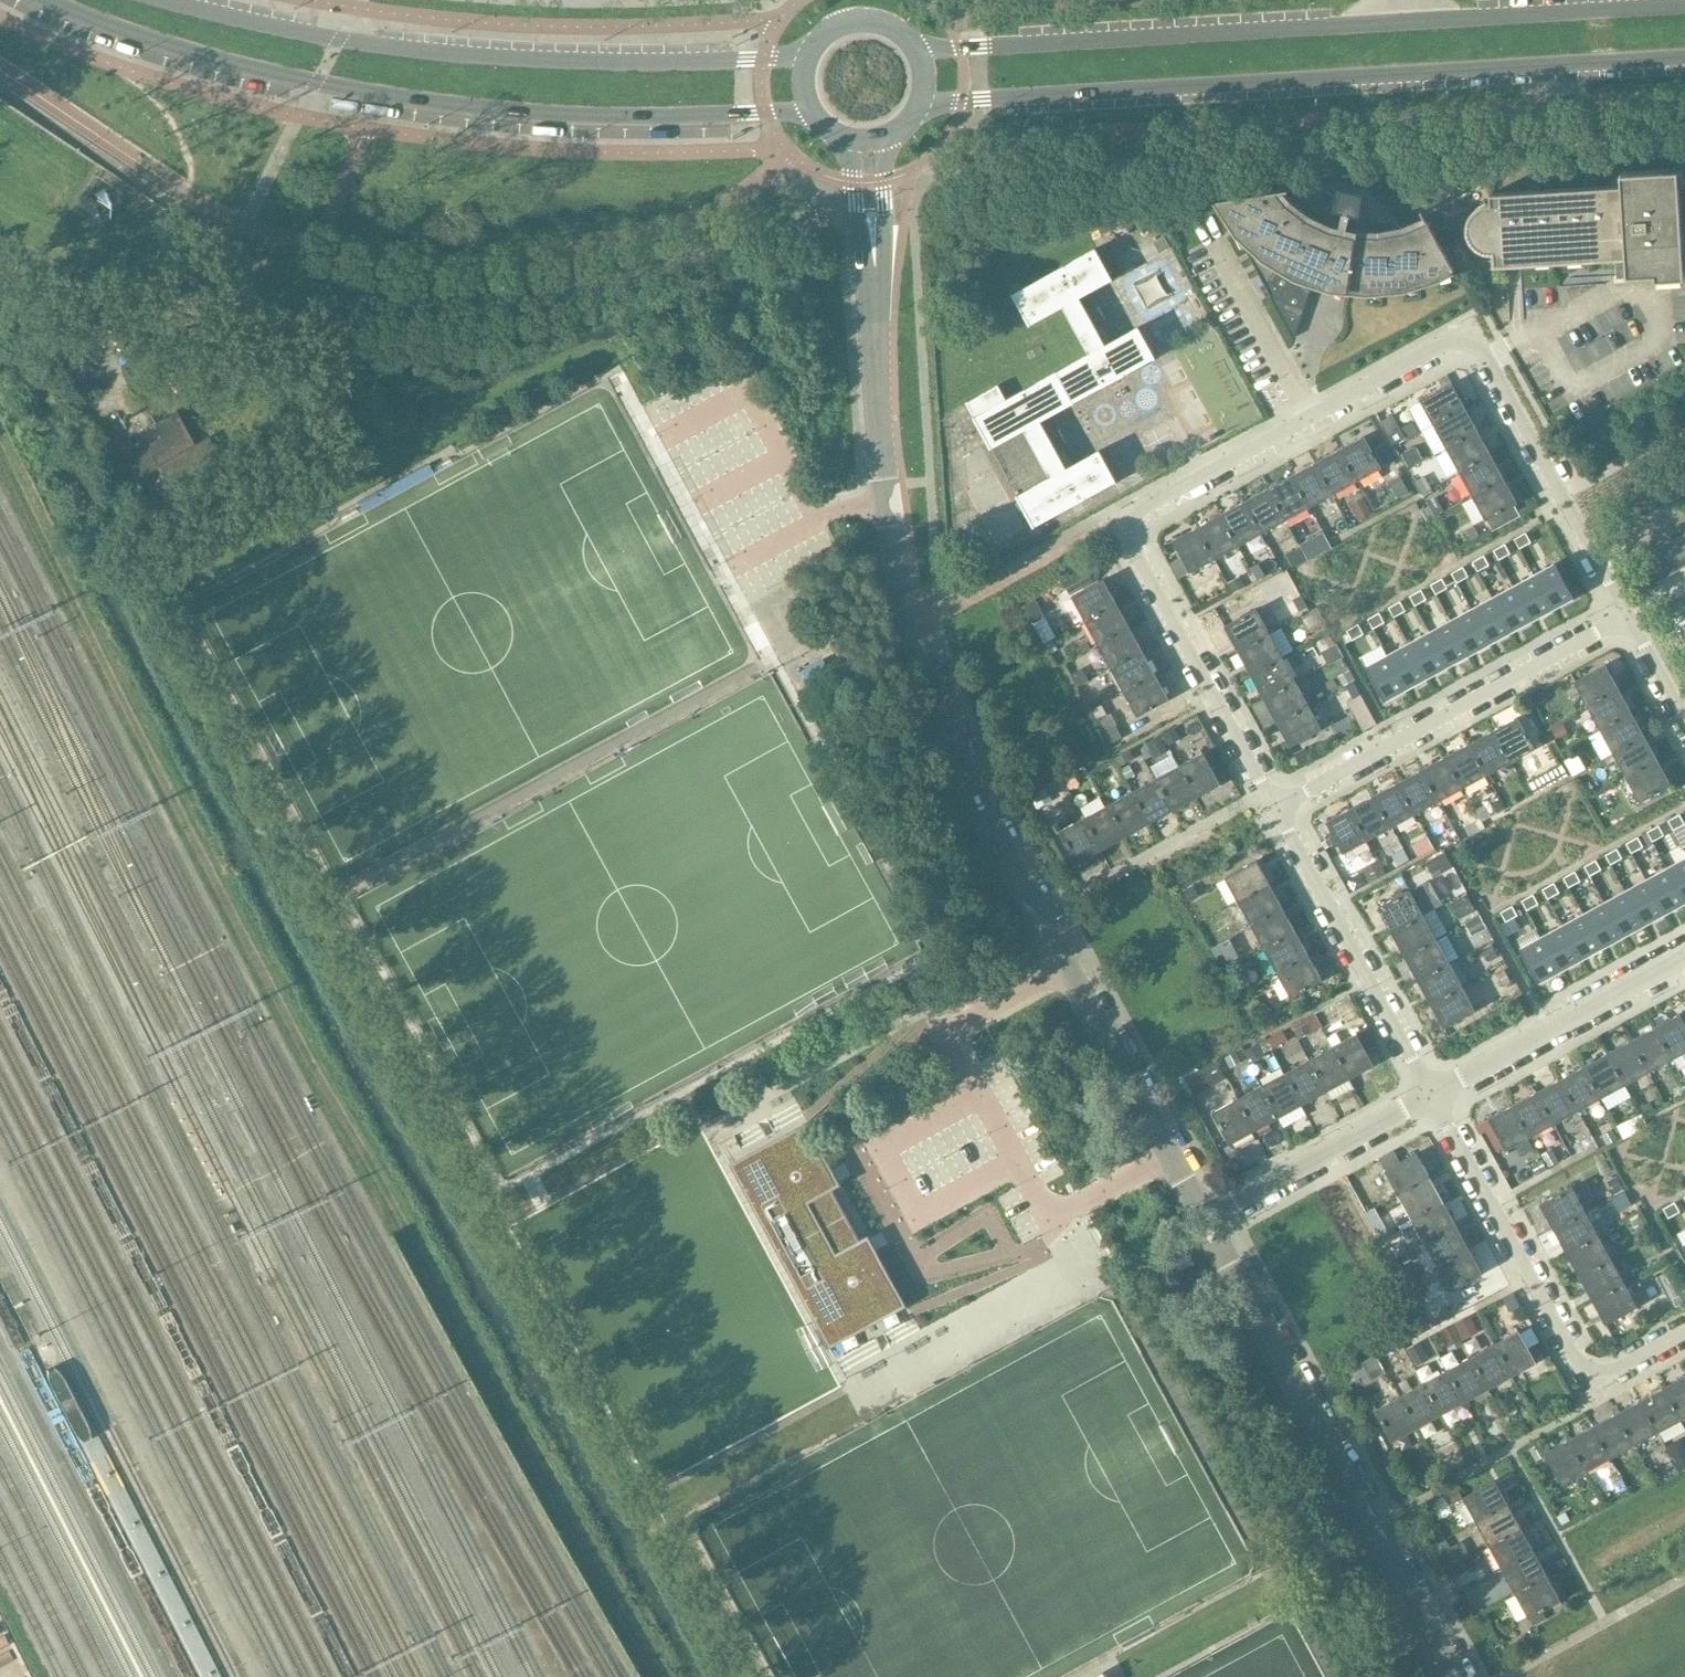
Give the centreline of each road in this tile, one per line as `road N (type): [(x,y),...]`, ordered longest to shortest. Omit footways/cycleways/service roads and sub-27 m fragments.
road 1 (residential): [(1204,1219),(944,735),(883,503),(868,142)]
road 2 (secondary): [(54,0),(233,63),(362,93),(583,114),(809,109)]
road 3 (secondary): [(921,104),(1684,57)]
road 4 (residential): [(1274,804),(1119,522),(1458,336),(1475,338)]
road 5 (secondary): [(807,56),(605,62),(415,50),(173,0)]
road 6 (residential): [(1453,1676),(1204,1219)]
road 7 (secondary): [(1402,21),(916,48)]
road 8 (residential): [(1274,804),(1623,614)]
road 9 (residential): [(1435,1098),(1274,804)]
road 10 (residential): [(1589,1383),(1435,1098)]
road 11 (residential): [(1623,614),(1475,338)]
road 12 (residential): [(1435,1098),(1684,962)]
road 13 (secondary): [(1684,5),(1402,21)]
road 14 (residential): [(1204,1219),(1435,1098)]
road 15 (secondary): [(916,48),(890,24),(861,19),(829,30),(807,56)]
road 16 (residential): [(1684,728),(1623,614)]

